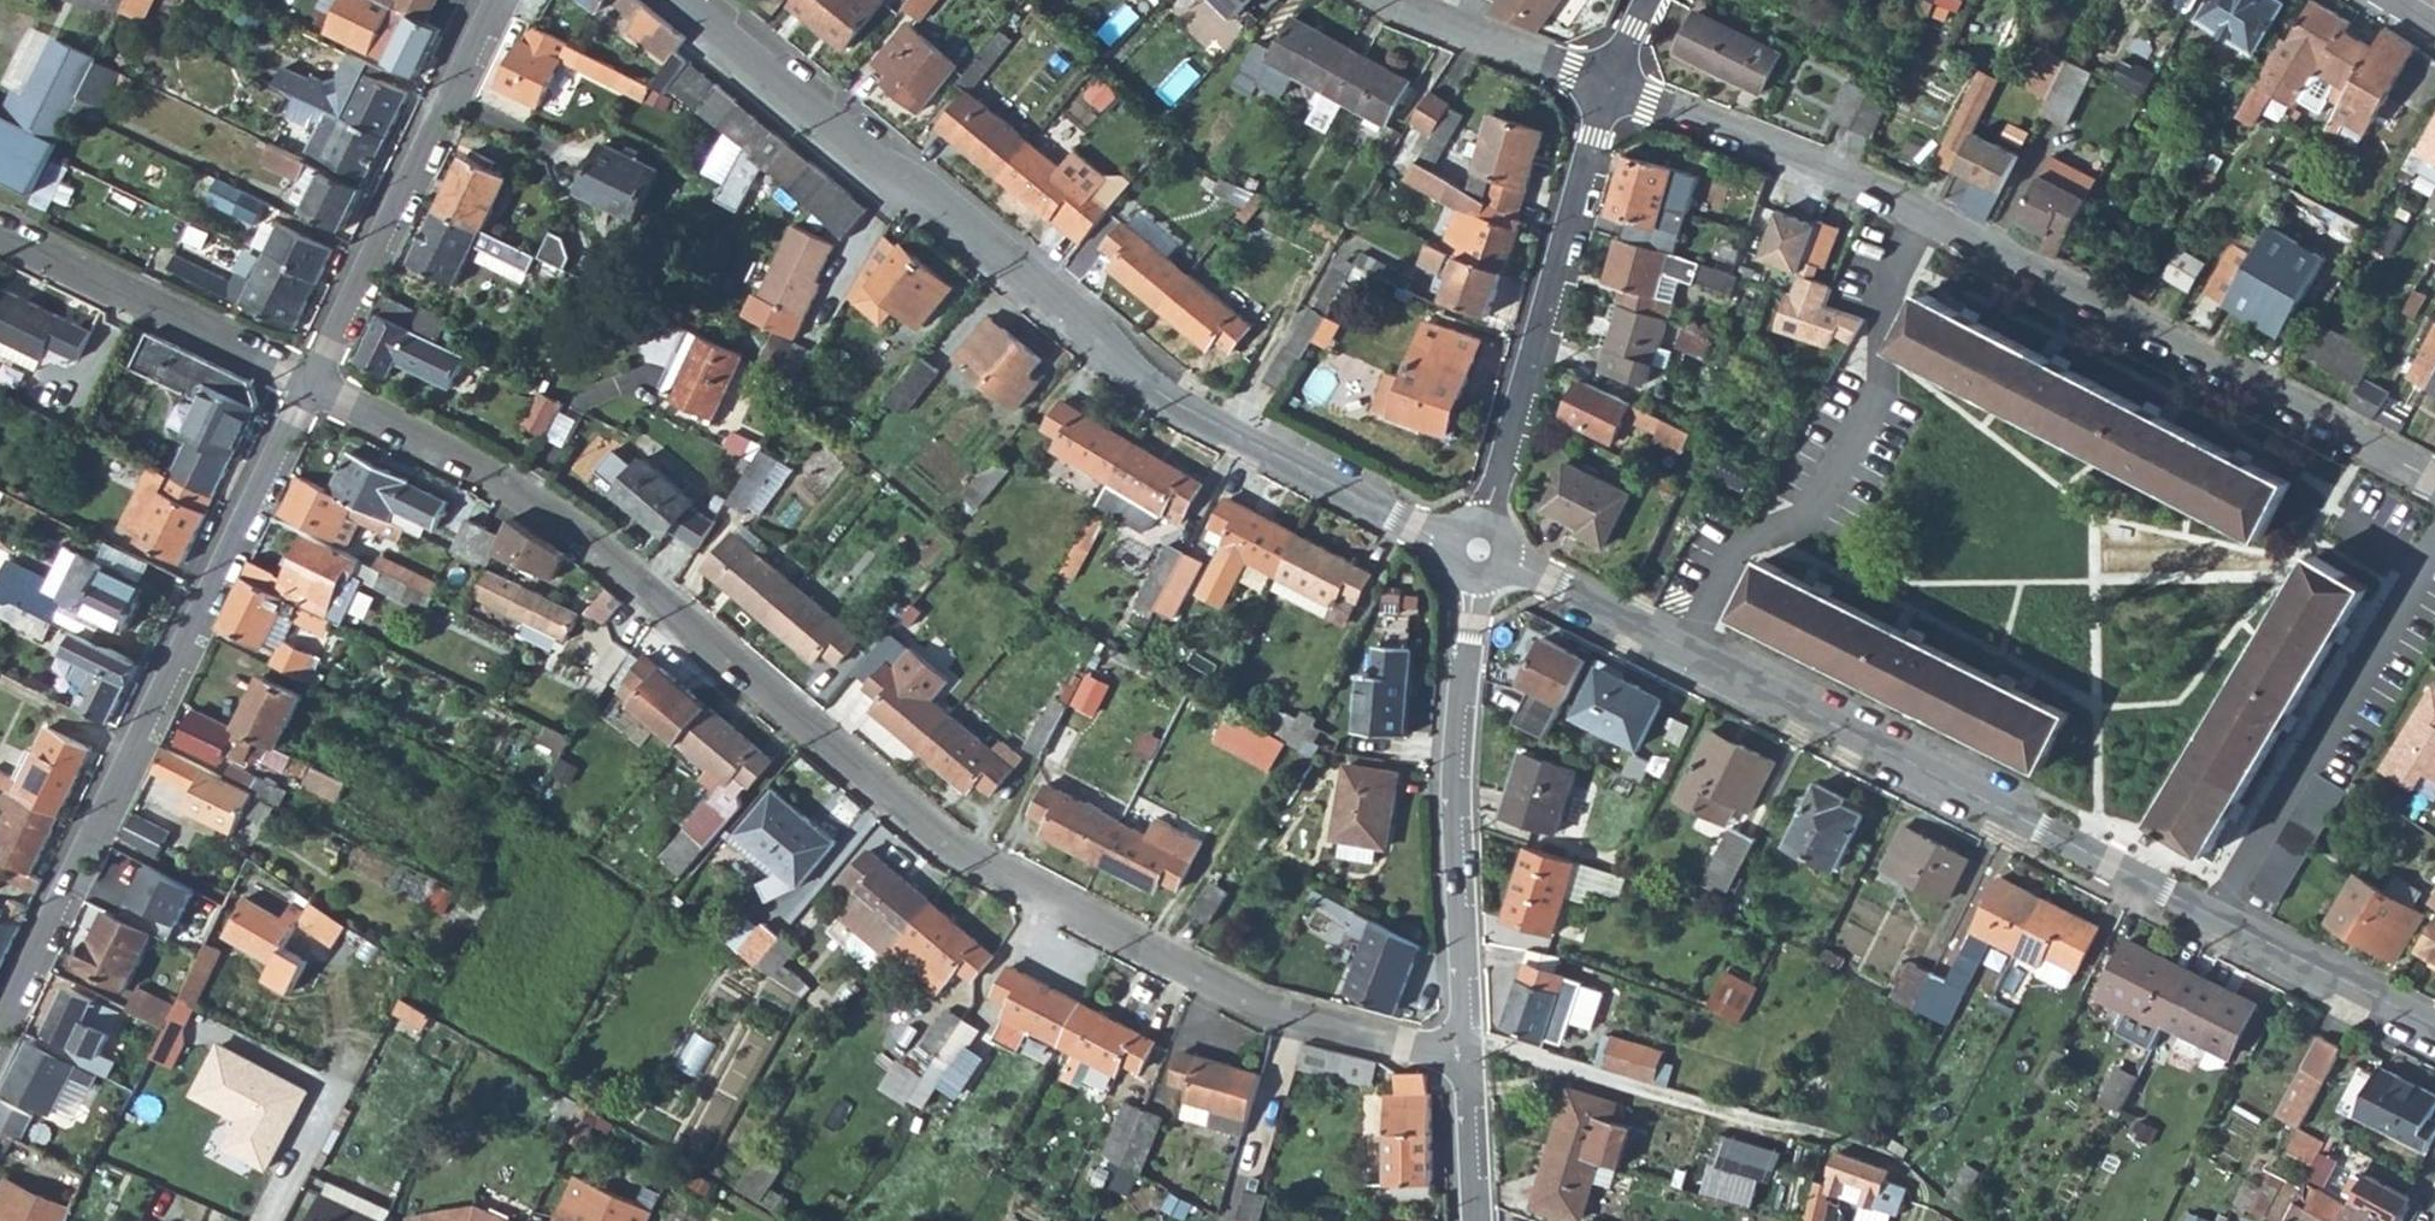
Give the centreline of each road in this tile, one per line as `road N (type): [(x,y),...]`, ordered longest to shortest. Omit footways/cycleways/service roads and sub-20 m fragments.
road 1 (residential): [(1468,1053),(1268,1014),(942,847),(571,526),(313,380)]
road 2 (residential): [(1479,545),(1391,514),(1167,401),(1096,327),(934,193),(874,157),(689,0)]
road 3 (residential): [(2434,482),(1981,239),(1746,129),(1610,86)]
road 4 (residential): [(2215,911),(1479,545)]
road 5 (residential): [(313,380),(0,1030)]
road 6 (residential): [(1468,1053),(1455,832),(1479,545)]
road 7 (residential): [(1479,545),(1610,86)]
road 8 (residential): [(2434,544),(2215,911)]
road 9 (residential): [(496,0),(313,380)]
road 10 (residential): [(313,380),(0,235)]
road 11 (residential): [(2434,1030),(2215,911)]
road 12 (residential): [(1610,86),(1379,0)]
road 13 (residential): [(1473,1220),(1468,1053)]

